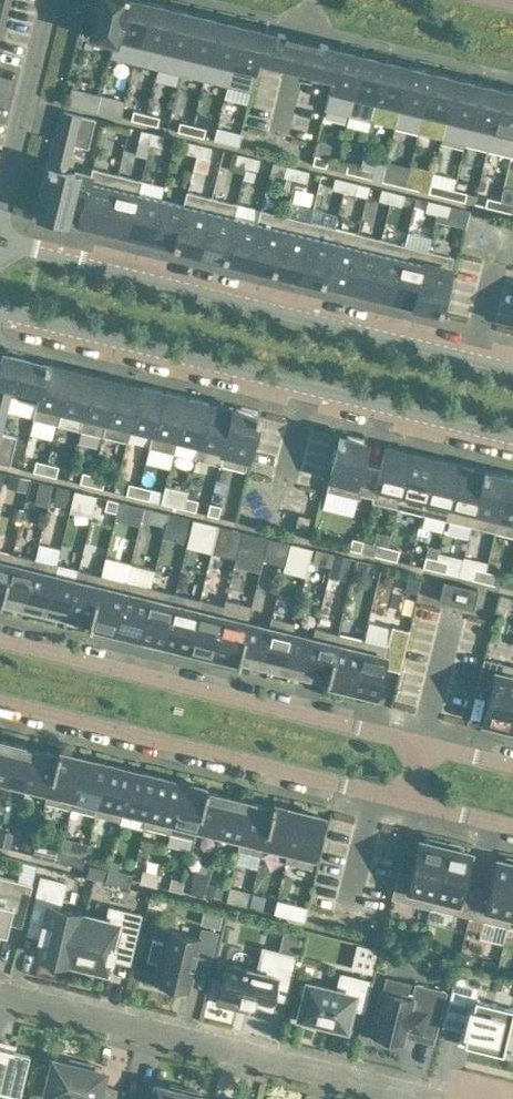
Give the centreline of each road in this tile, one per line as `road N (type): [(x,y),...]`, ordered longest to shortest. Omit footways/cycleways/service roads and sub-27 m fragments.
road 1 (tertiary): [(0,312),(512,438)]
road 2 (tertiary): [(512,368),(0,244)]
road 3 (residential): [(427,1098),(0,994)]
road 4 (residential): [(422,744),(0,640)]
road 5 (residential): [(0,702),(407,803)]
road 6 (residential): [(0,207),(49,0)]

